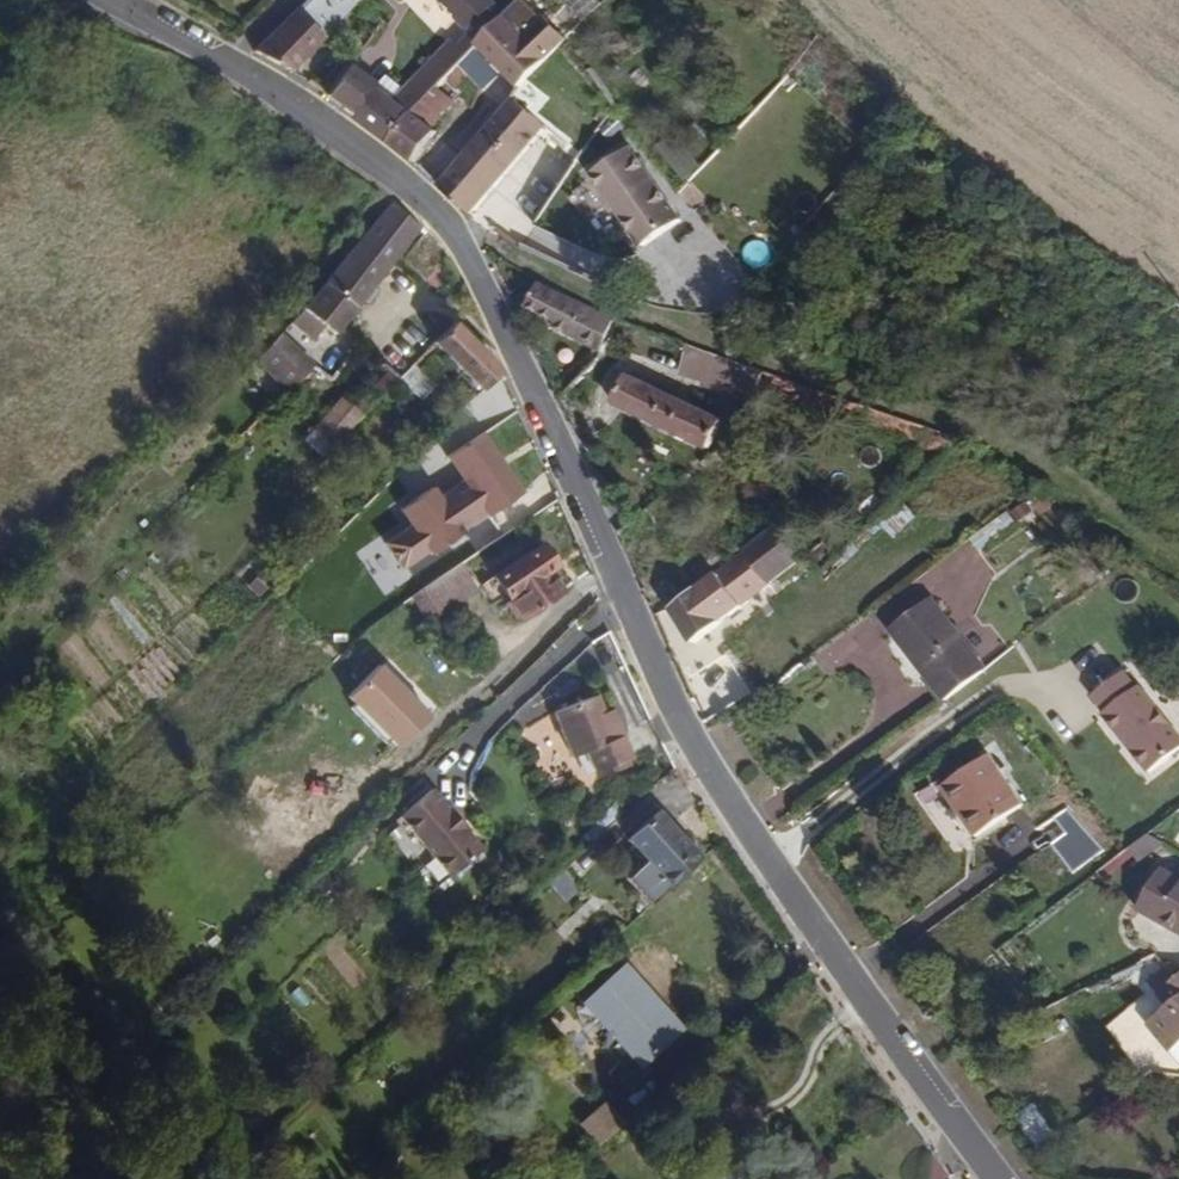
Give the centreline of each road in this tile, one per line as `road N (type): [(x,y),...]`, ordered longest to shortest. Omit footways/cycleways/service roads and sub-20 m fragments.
road 1 (secondary): [(113,0),(307,110),(452,227),(544,407),(718,785),(1001,1178)]

